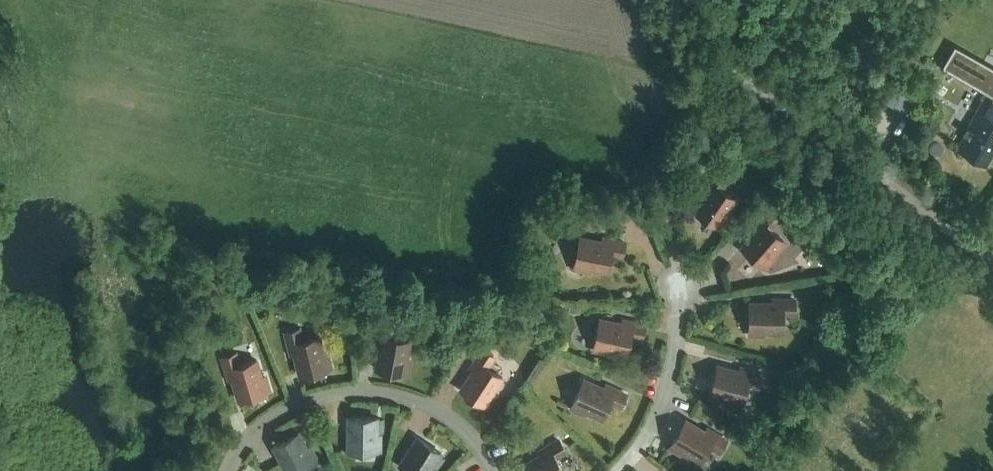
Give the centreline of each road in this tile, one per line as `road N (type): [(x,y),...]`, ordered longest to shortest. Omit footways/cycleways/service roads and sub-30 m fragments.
road 1 (unclassified): [(992,260),(723,64),(685,0)]

